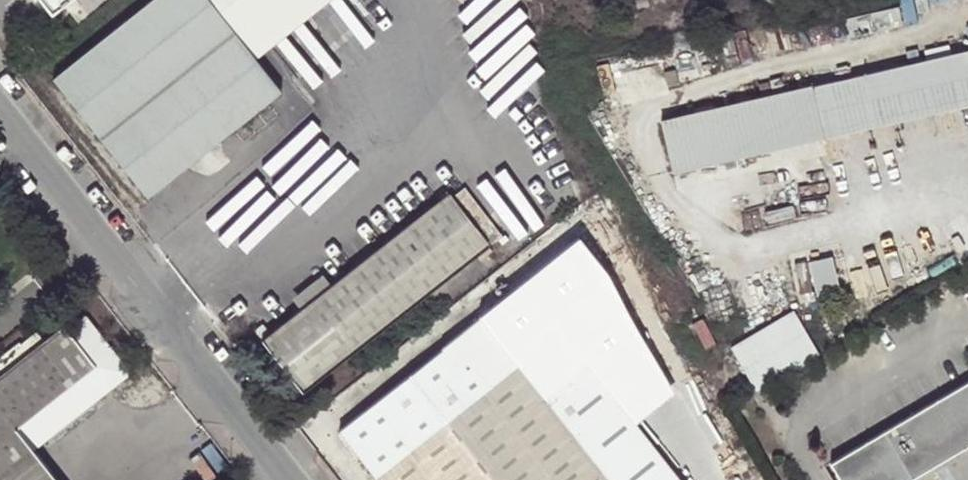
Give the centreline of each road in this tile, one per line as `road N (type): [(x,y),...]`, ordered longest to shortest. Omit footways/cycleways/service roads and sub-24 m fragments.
road 1 (unclassified): [(0,113),(290,479)]

